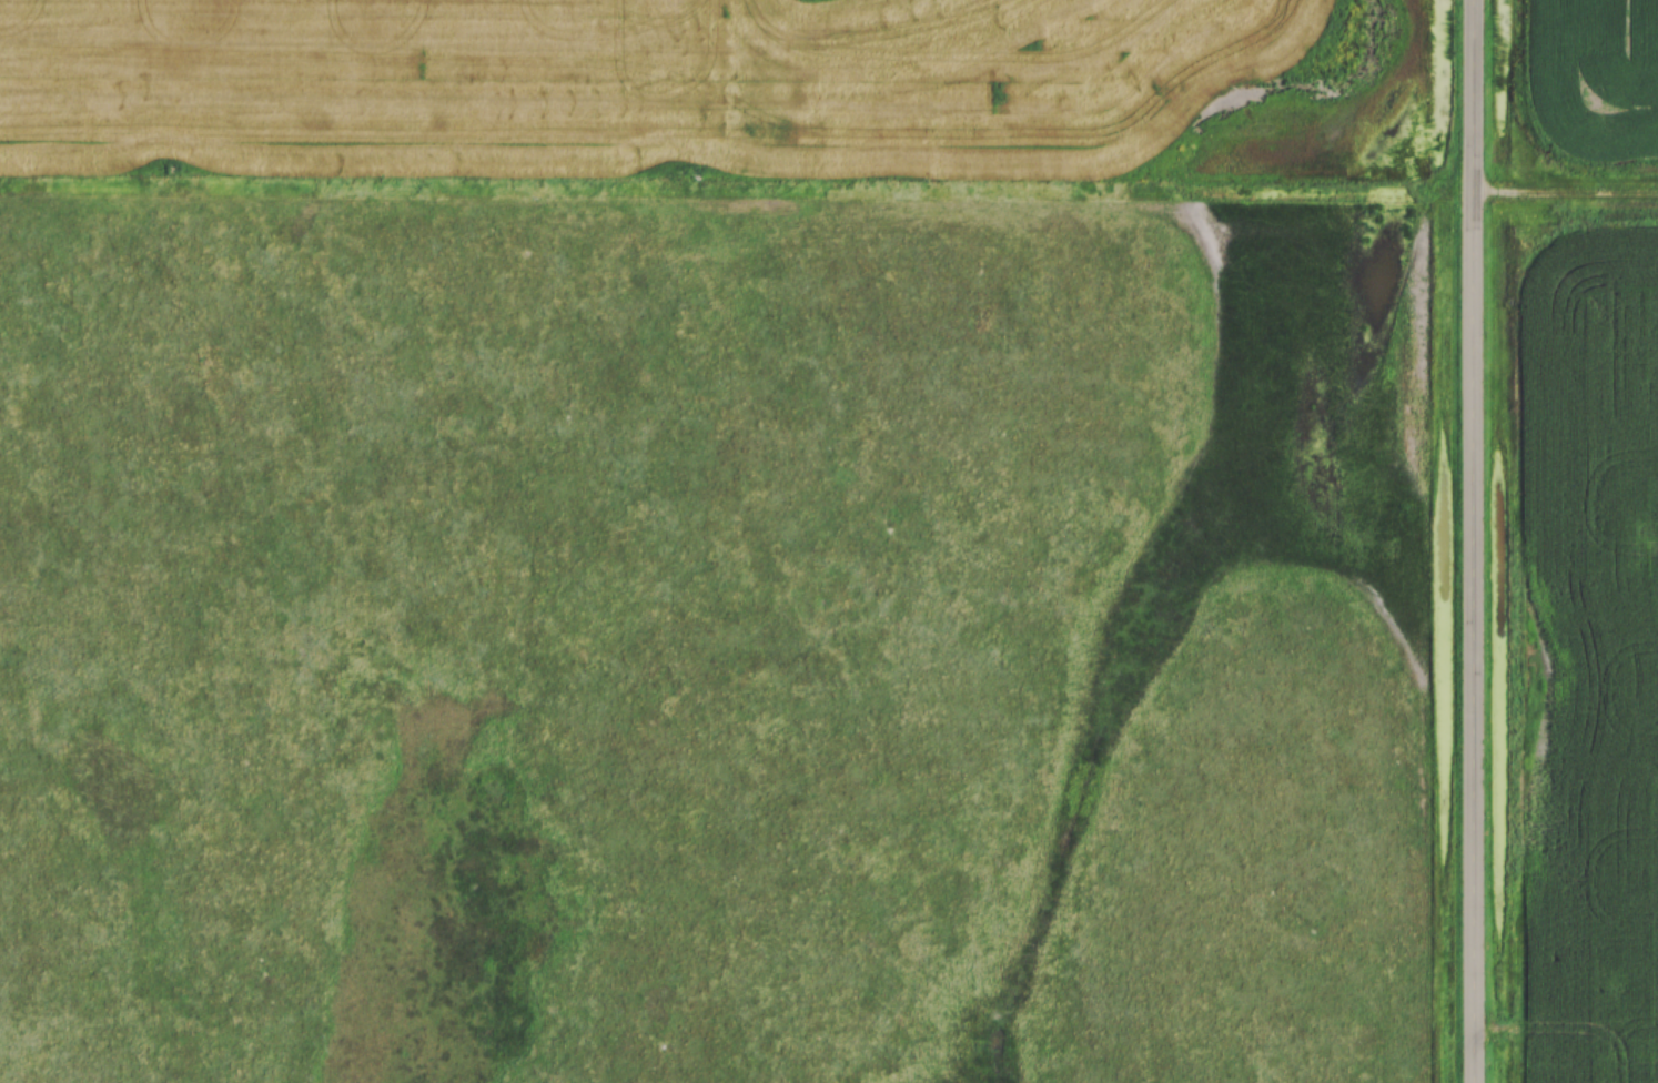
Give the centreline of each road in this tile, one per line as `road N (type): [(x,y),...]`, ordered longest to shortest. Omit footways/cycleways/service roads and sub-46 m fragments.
road 1 (residential): [(1478,1082),(1477,0)]
road 2 (residential): [(1476,195),(1657,196)]

